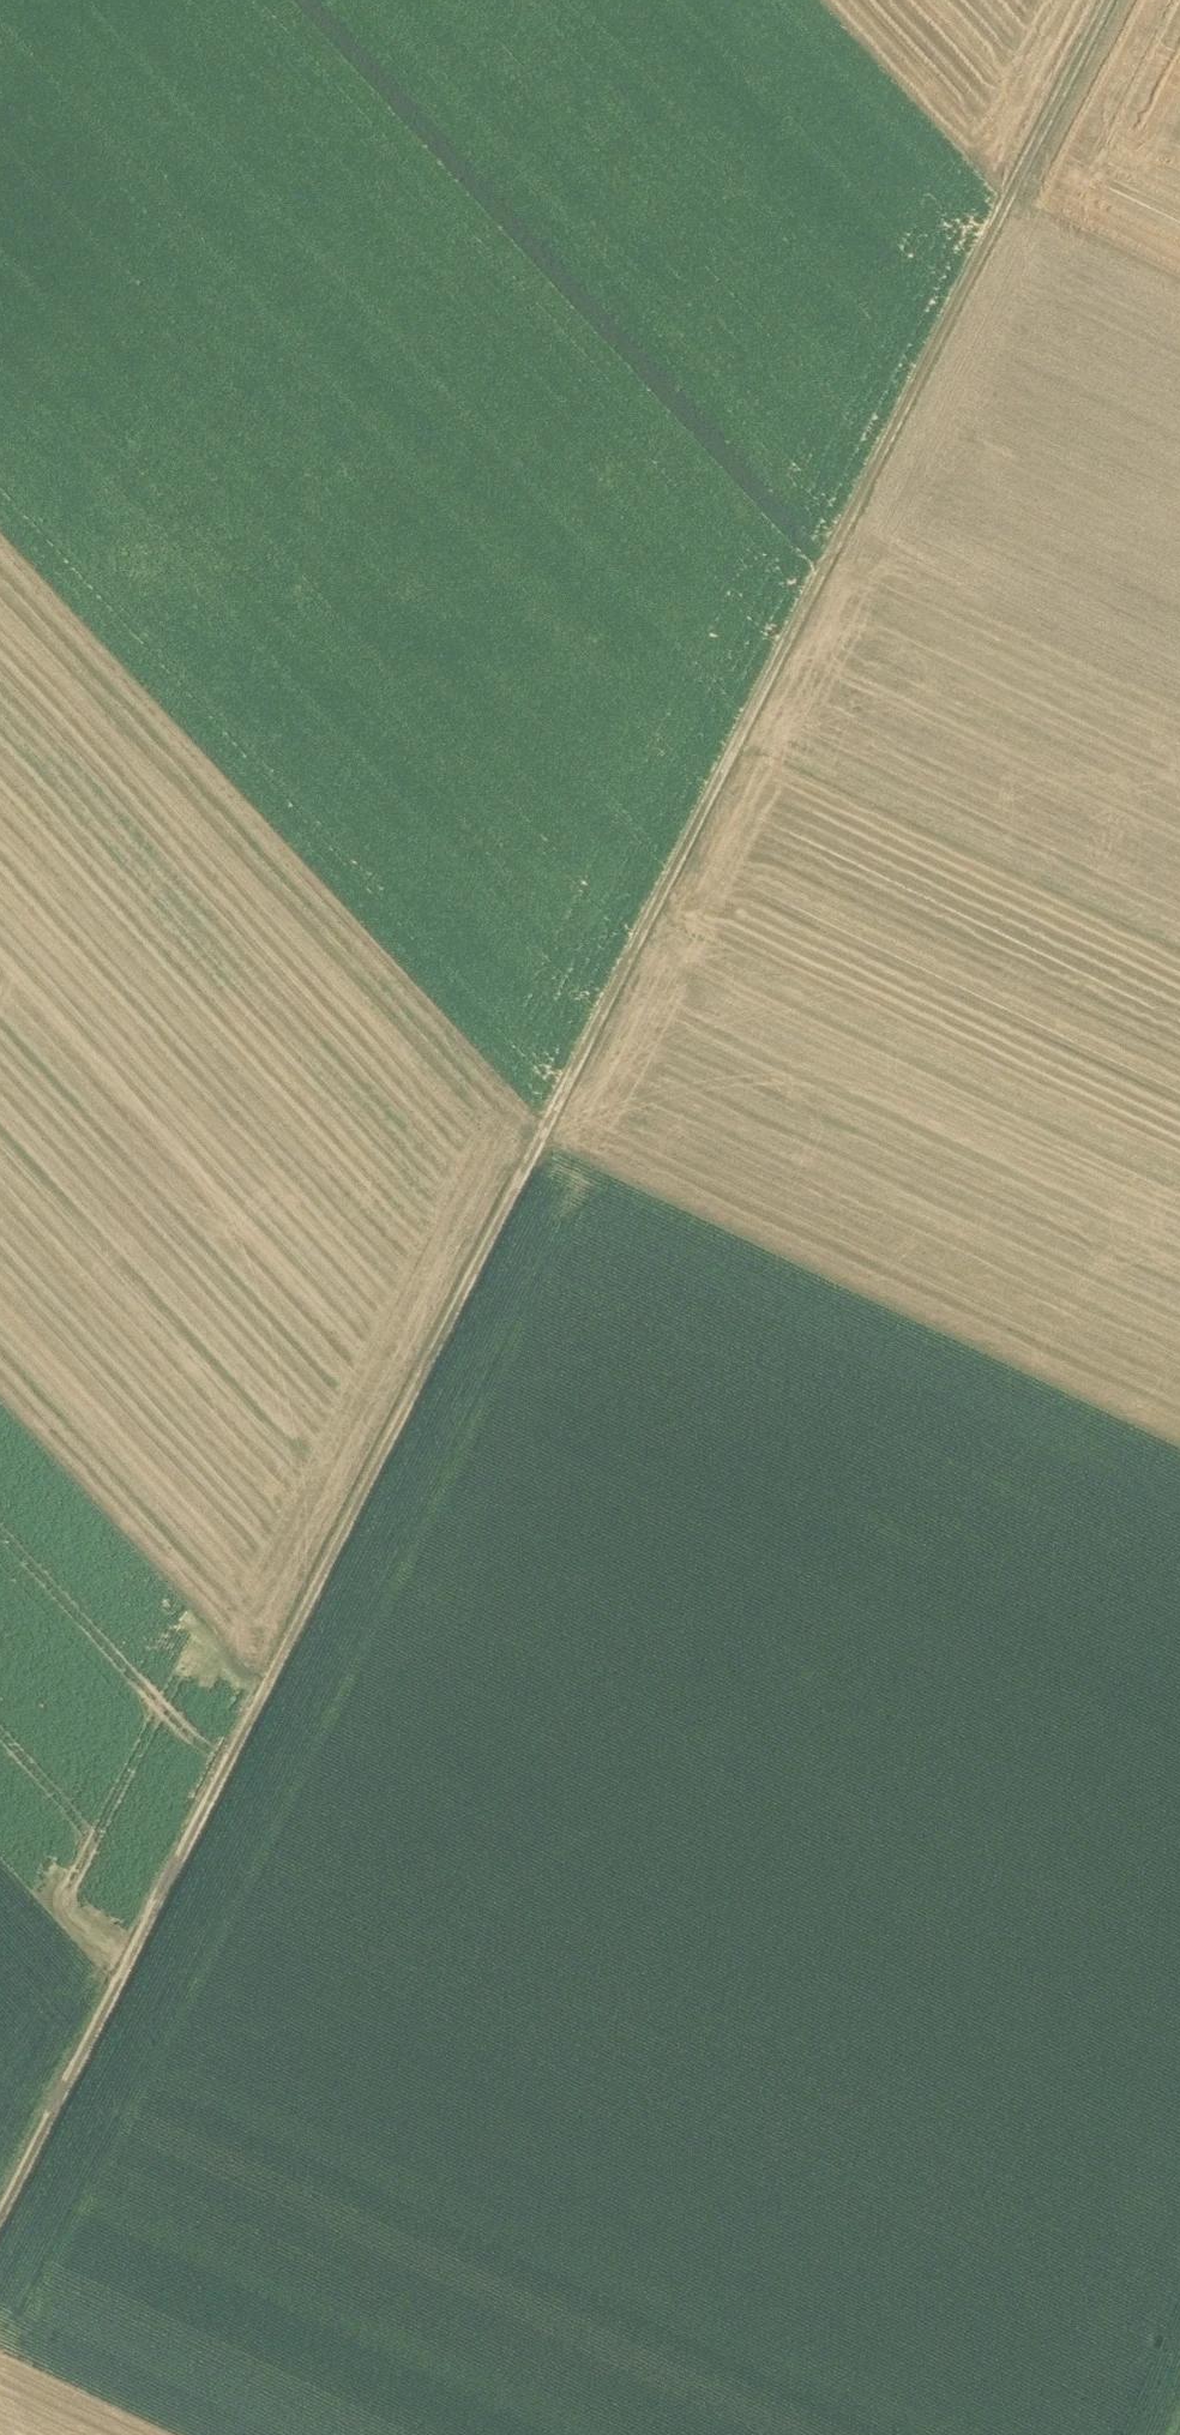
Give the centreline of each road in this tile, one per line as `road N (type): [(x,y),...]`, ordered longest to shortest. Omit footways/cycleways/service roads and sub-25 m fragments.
road 1 (track): [(0,2285),(1141,0)]

